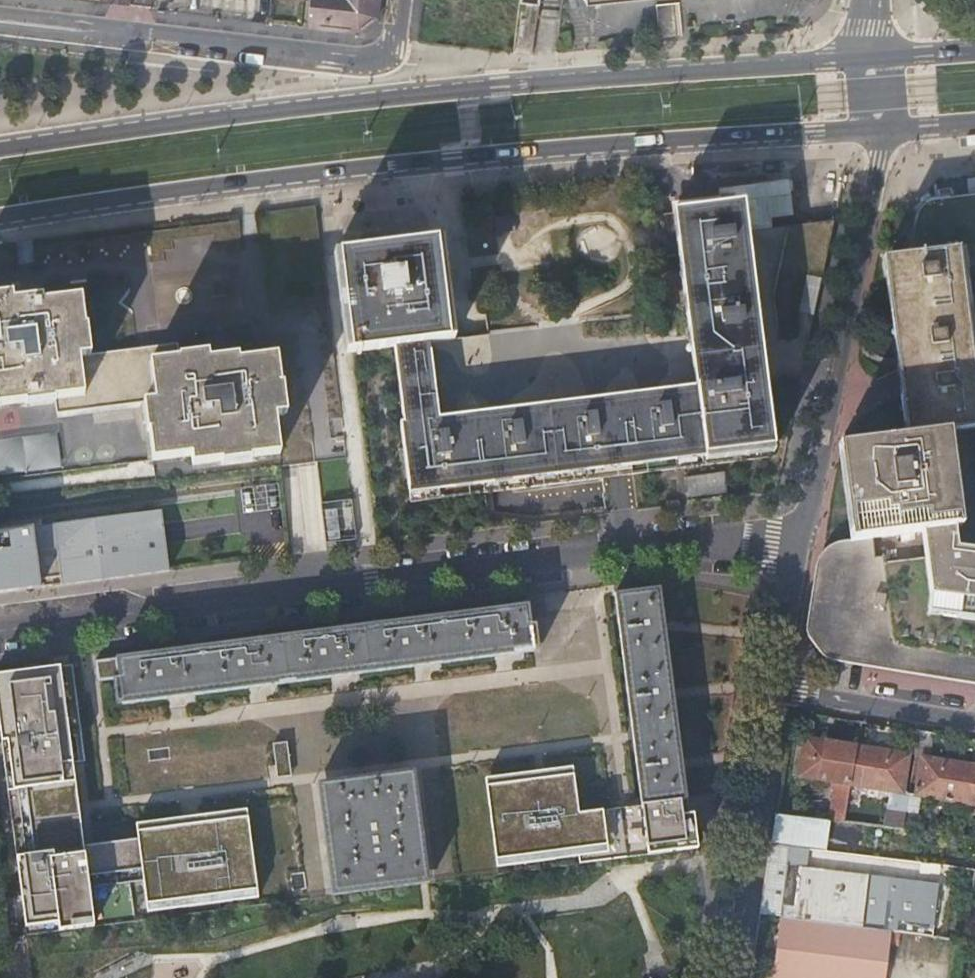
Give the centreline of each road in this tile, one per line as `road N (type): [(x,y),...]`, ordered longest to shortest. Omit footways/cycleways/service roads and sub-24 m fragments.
road 1 (secondary): [(0,222),(451,163),(881,129)]
road 2 (secondary): [(867,60),(296,105),(0,149)]
road 3 (residential): [(805,543),(632,547),(0,630)]
road 4 (residential): [(404,0),(398,48),(378,57),(0,20)]
road 5 (residential): [(805,543),(881,129)]
road 6 (residential): [(734,977),(779,694)]
road 7 (residential): [(974,724),(779,694)]
road 8 (residential): [(779,694),(805,543)]

